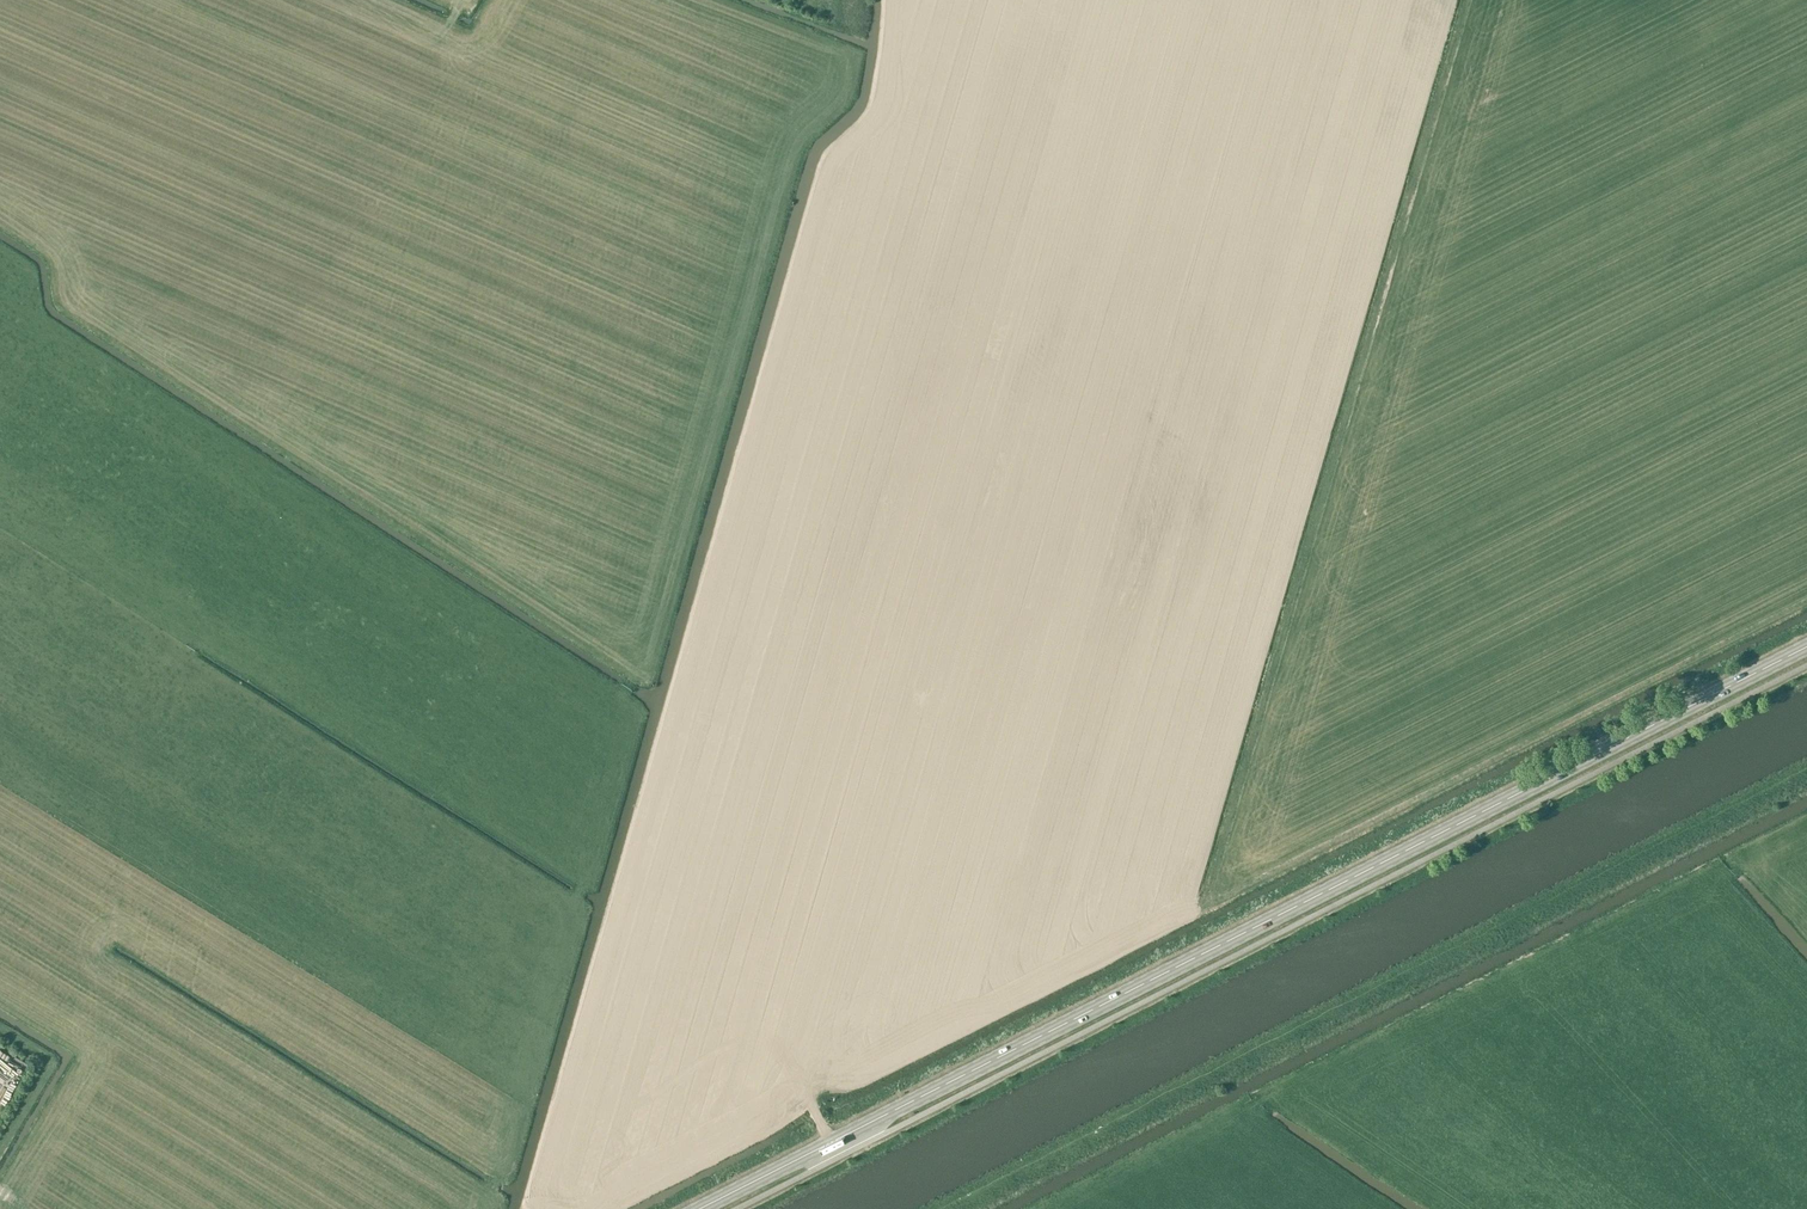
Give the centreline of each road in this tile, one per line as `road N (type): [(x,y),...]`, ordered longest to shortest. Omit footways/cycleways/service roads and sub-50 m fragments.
road 1 (primary): [(701,1208),(1806,648)]

